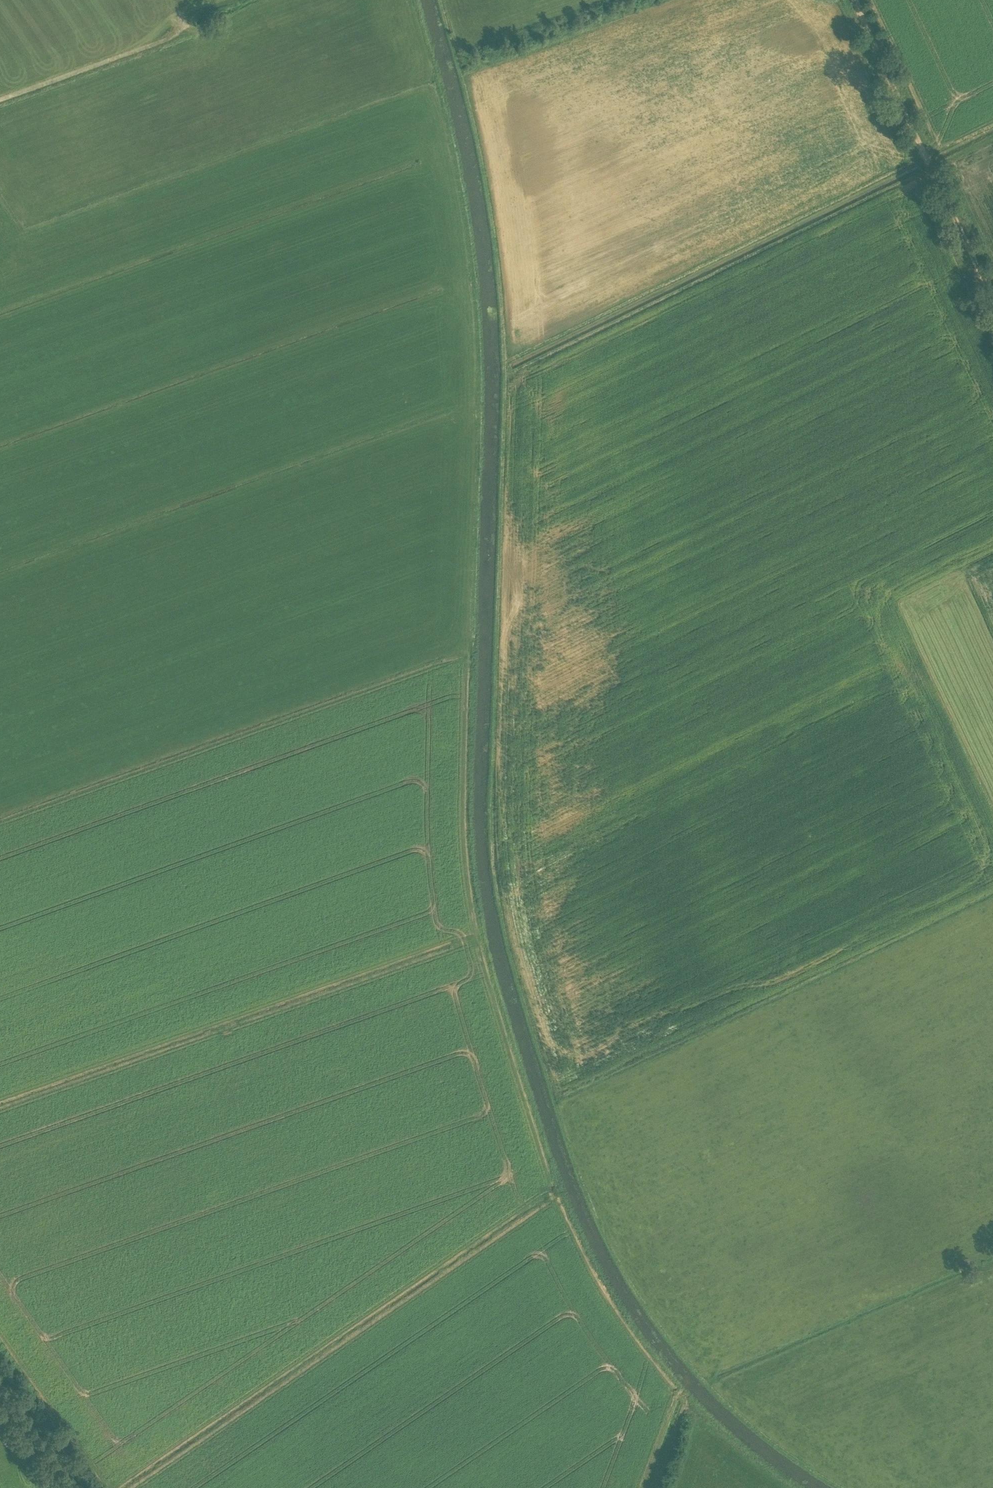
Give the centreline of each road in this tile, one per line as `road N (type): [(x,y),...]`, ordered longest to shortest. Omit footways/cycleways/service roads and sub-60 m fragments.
road 1 (track): [(992,293),(856,0)]
road 2 (unclassified): [(79,1487),(0,1381)]

